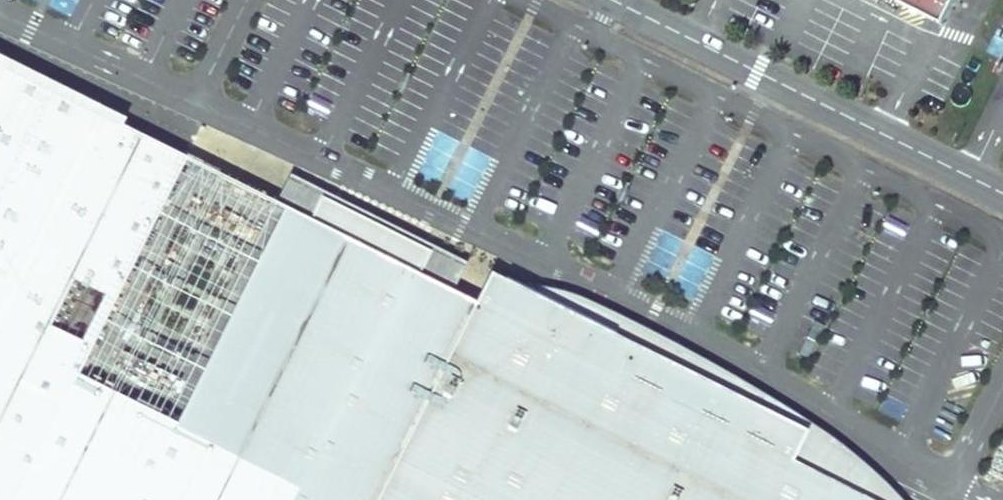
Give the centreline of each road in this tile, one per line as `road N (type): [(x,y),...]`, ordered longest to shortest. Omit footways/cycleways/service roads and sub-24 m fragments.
road 1 (residential): [(614,0),(1002,193)]

